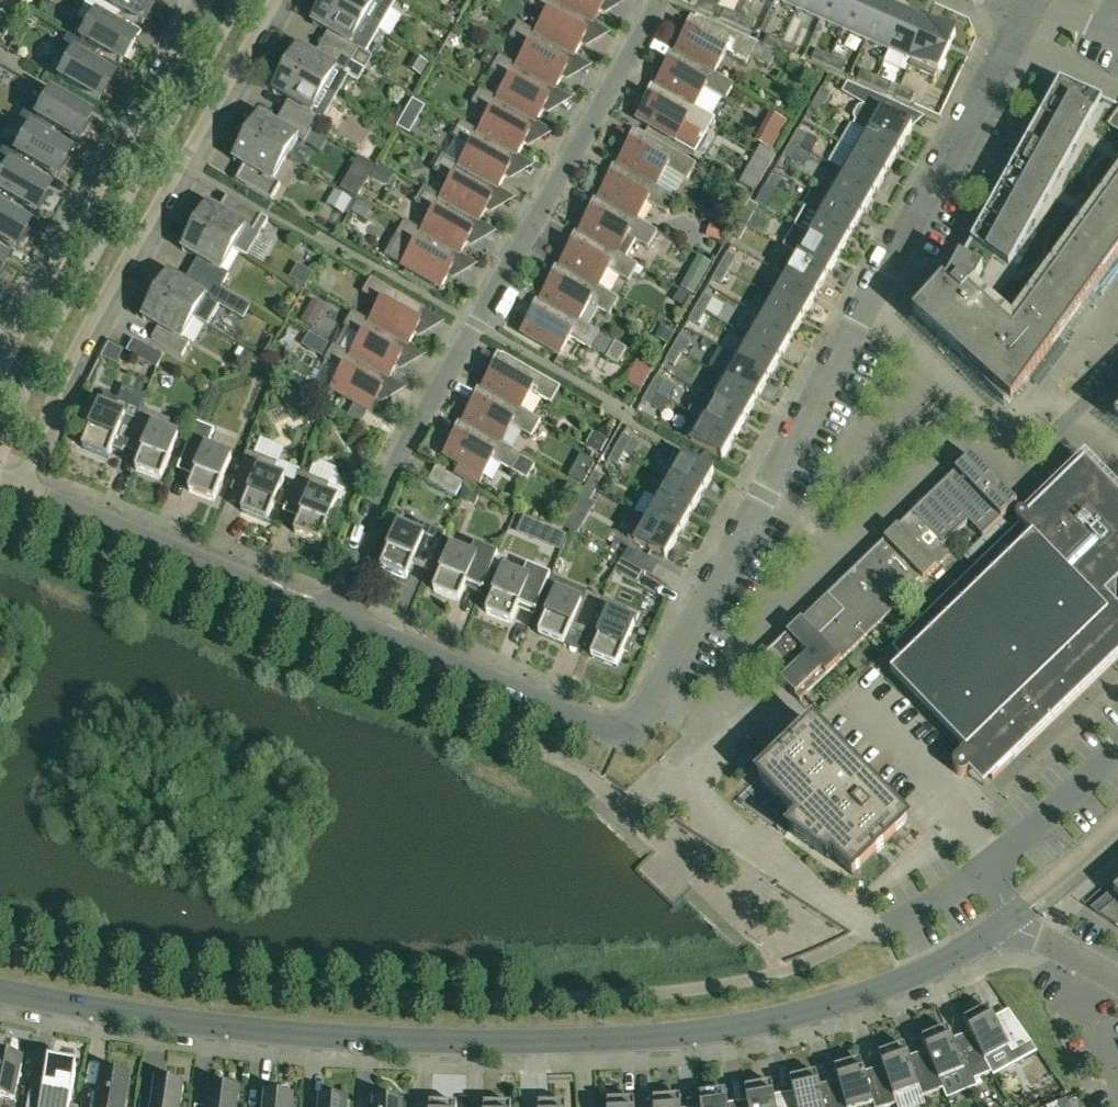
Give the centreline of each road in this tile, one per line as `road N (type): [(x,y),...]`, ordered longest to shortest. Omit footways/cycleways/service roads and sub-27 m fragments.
road 1 (residential): [(1011,918),(887,988),(772,1021),(586,1040),(228,1027),(0,989)]
road 2 (residential): [(644,725),(871,294),(1027,19)]
road 3 (residential): [(334,614),(392,470),(660,0)]
road 4 (residential): [(23,489),(91,322),(274,0)]
road 5 (residential): [(207,0),(44,289),(0,383)]
road 6 (residential): [(644,725),(617,735),(334,614)]
road 7 (residential): [(334,614),(23,489)]
road 8 (unclassified): [(1117,748),(988,870)]

